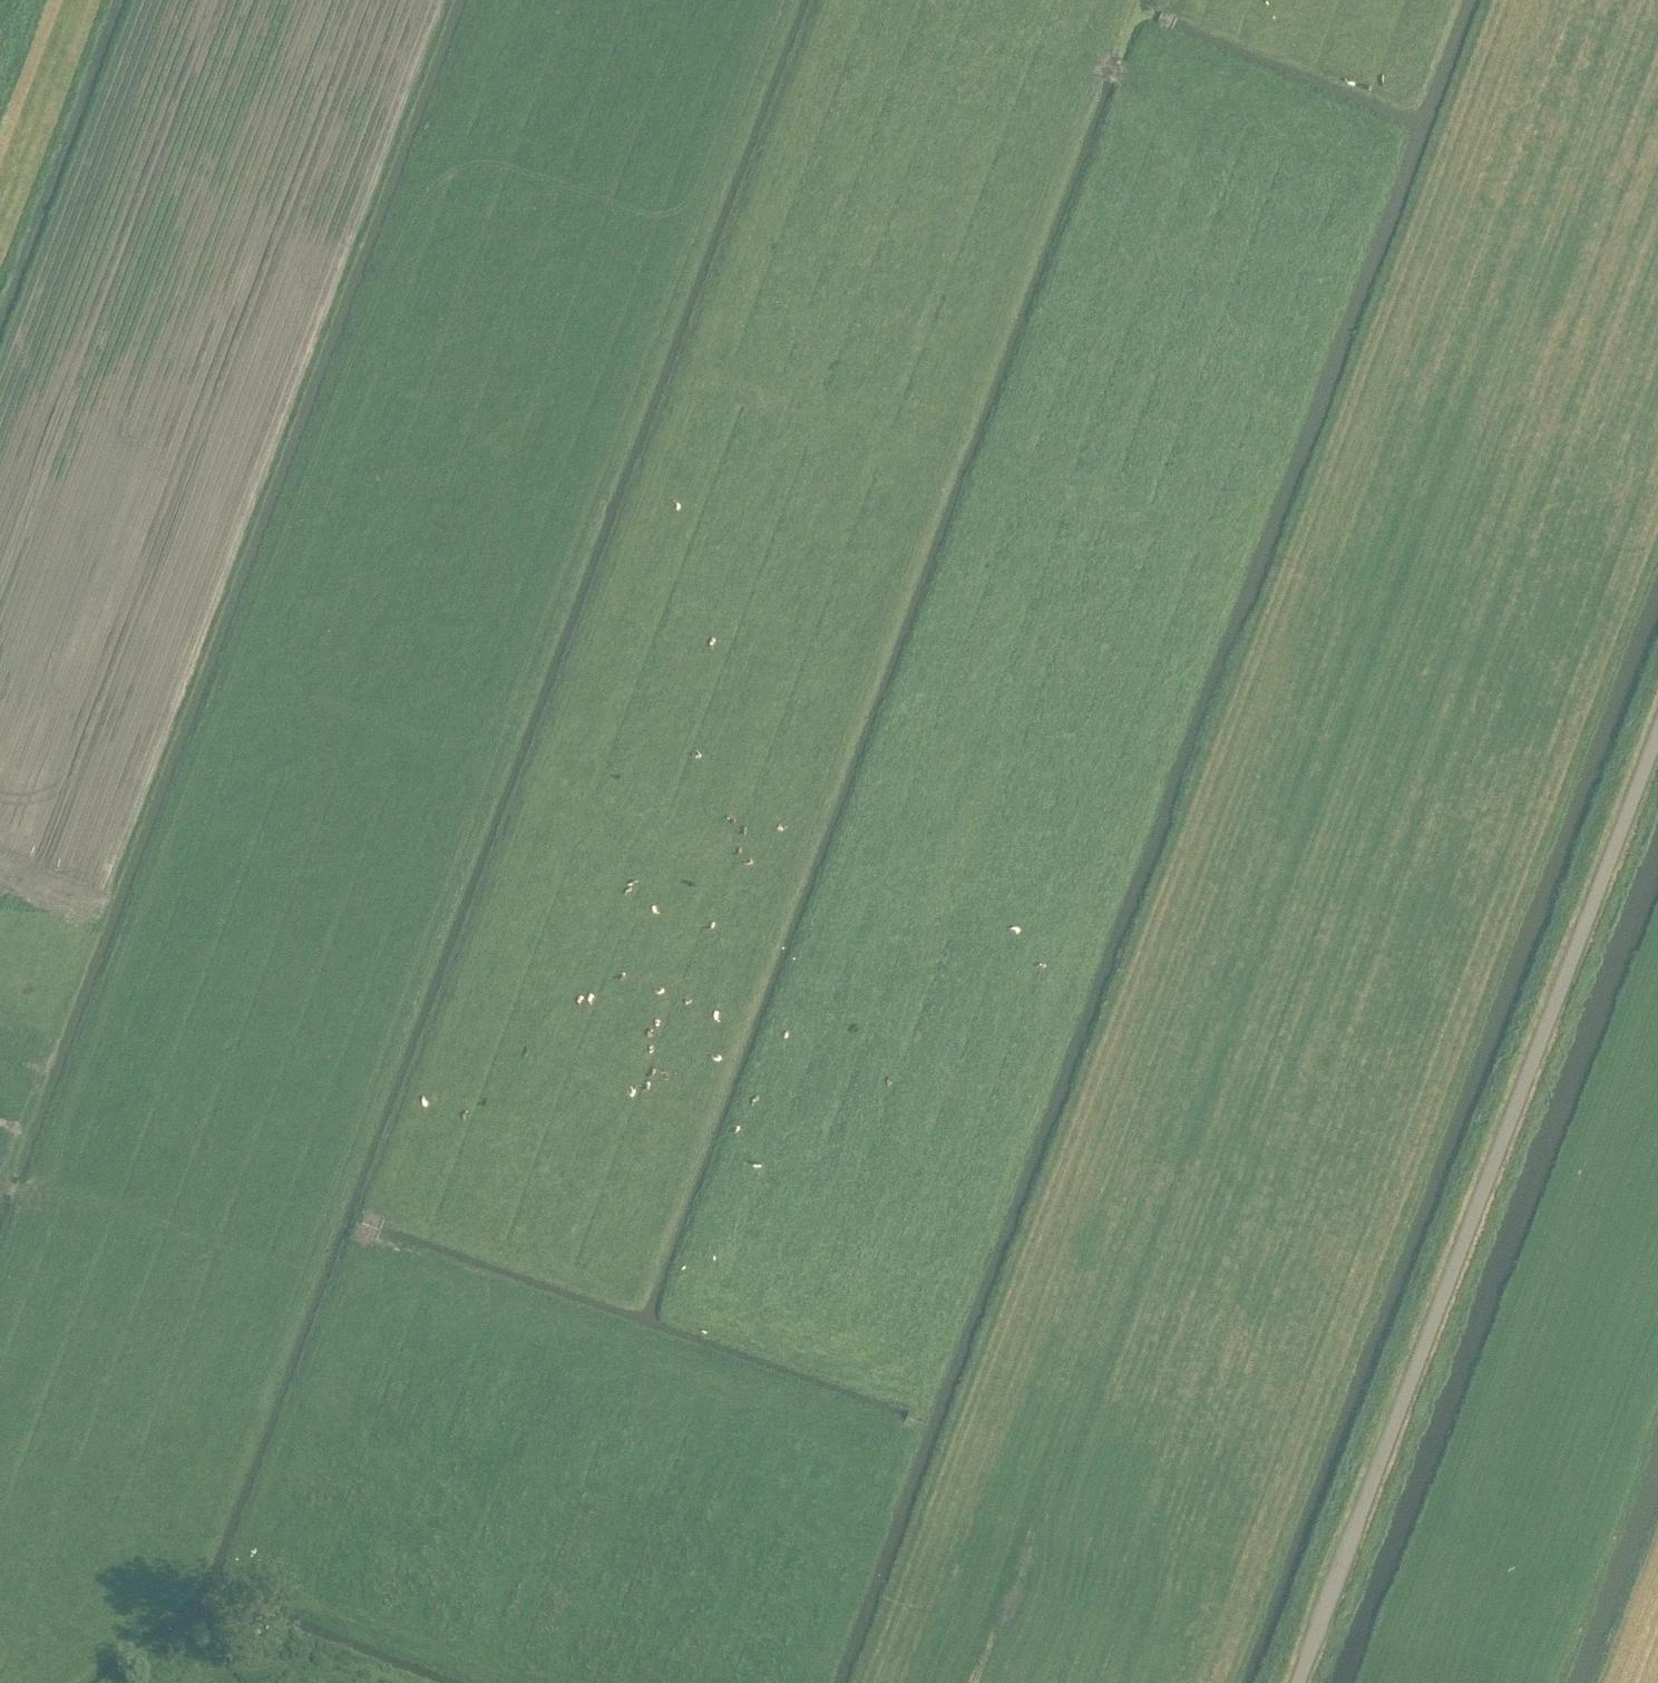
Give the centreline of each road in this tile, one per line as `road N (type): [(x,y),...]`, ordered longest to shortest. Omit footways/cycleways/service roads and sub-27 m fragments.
road 1 (unclassified): [(1297,1682),(1657,730)]

